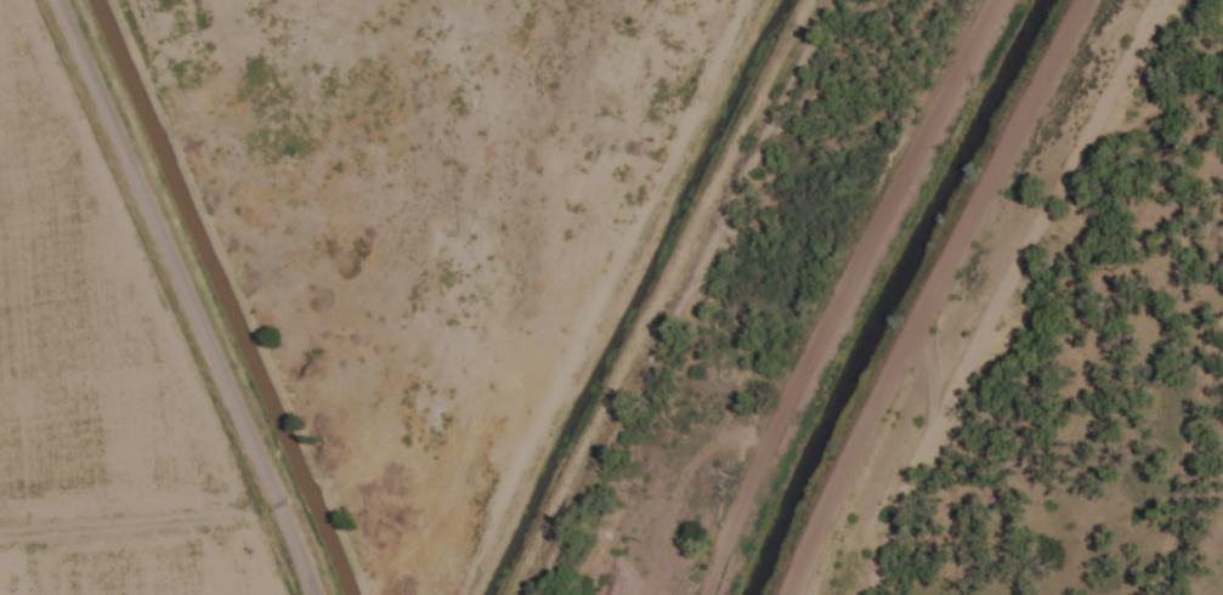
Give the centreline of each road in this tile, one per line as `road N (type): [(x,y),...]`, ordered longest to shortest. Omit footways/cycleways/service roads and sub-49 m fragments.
road 1 (track): [(830,594),(898,442),(1131,0)]
road 2 (residential): [(306,594),(57,0)]

